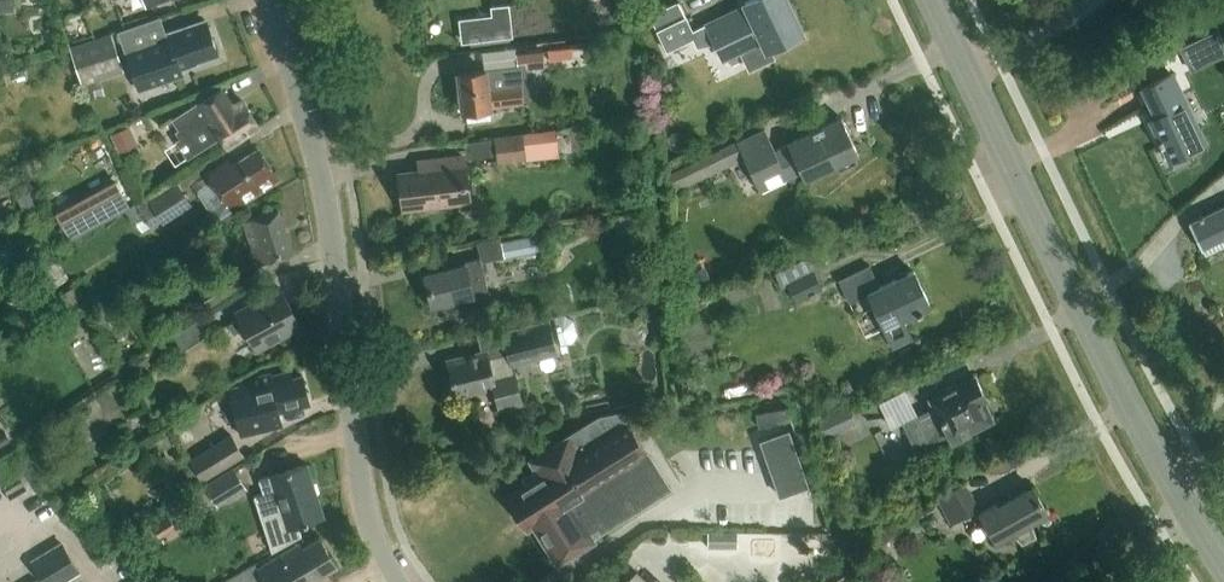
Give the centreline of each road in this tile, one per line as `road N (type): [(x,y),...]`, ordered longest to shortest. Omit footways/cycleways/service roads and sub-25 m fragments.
road 1 (residential): [(402,581),(381,555),(365,499),(329,215),(271,0)]
road 2 (secondary): [(1187,508),(1133,415),(932,0)]

